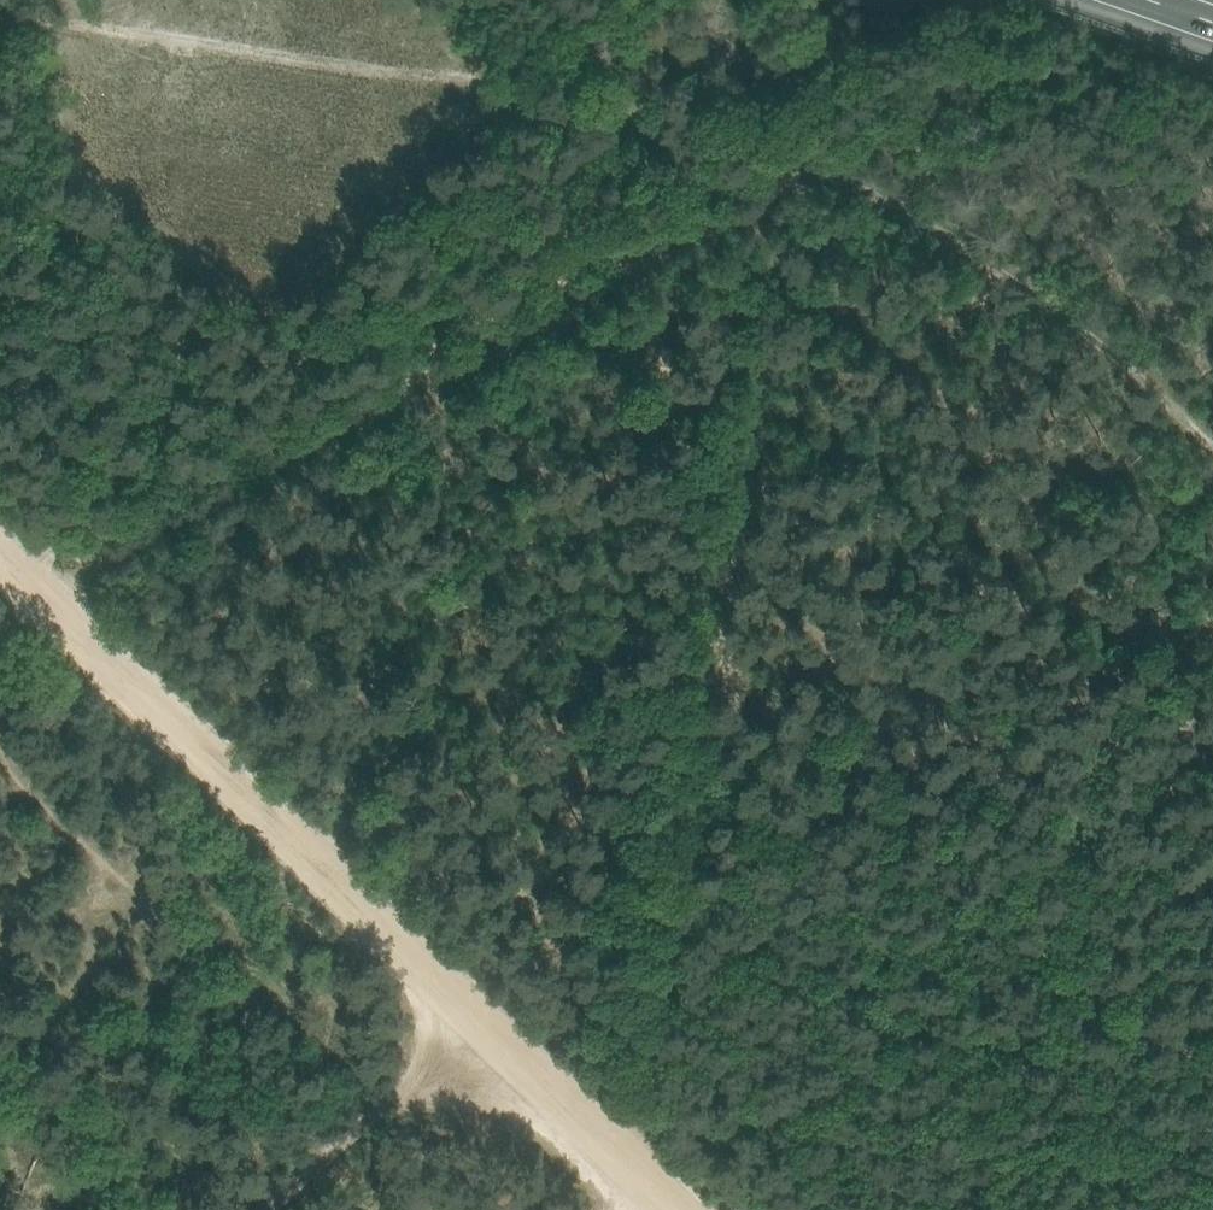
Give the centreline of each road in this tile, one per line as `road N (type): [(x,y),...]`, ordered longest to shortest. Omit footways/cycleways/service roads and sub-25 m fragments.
road 1 (track): [(1212,448),(1035,283),(871,189),(673,118),(0,6)]
road 2 (track): [(679,1209),(0,560)]
road 3 (track): [(290,1209),(487,1026)]

